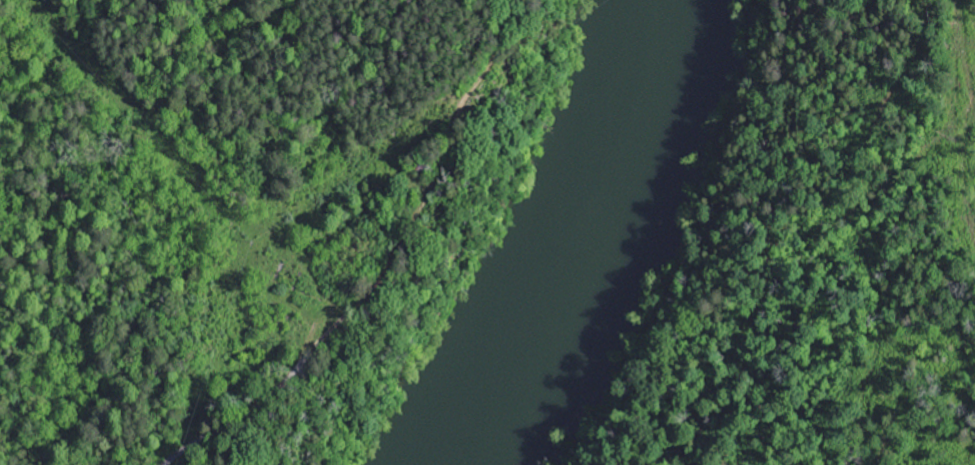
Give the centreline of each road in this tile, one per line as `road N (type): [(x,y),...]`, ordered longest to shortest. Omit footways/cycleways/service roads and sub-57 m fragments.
road 1 (residential): [(163,464),(265,397),(290,370)]

